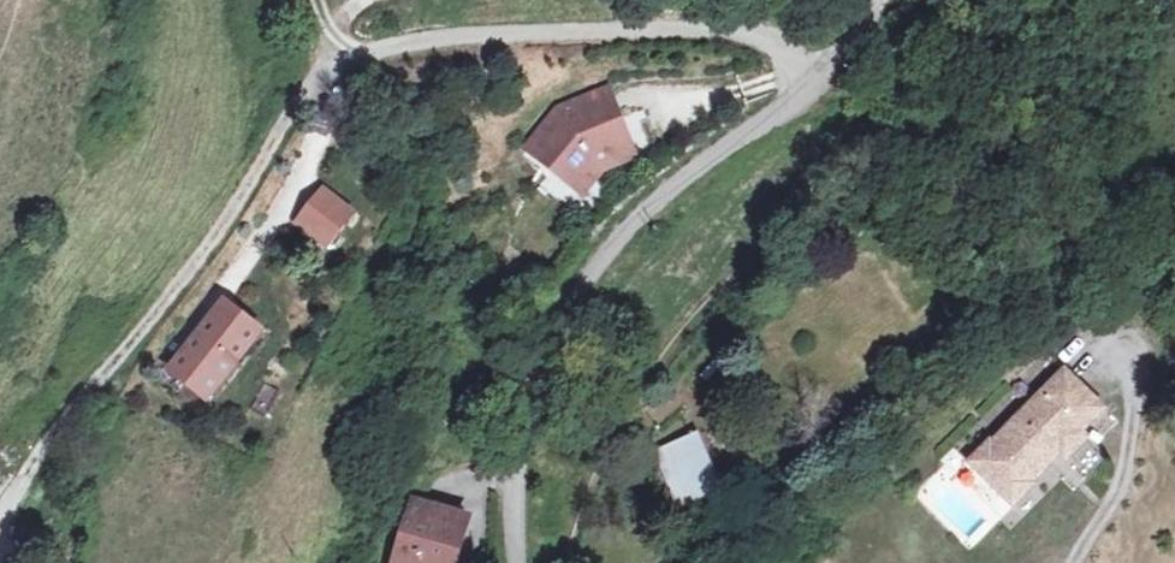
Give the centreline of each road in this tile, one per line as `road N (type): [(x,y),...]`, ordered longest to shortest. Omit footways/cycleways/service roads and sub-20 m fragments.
road 1 (unclassified): [(3,517),(61,421),(192,269),(320,79),(354,59),(423,40),(751,32),(777,46),(810,94)]
road 2 (unclassified): [(521,562),(528,412),(541,365),(579,292),(626,231),(680,180),(810,94)]

